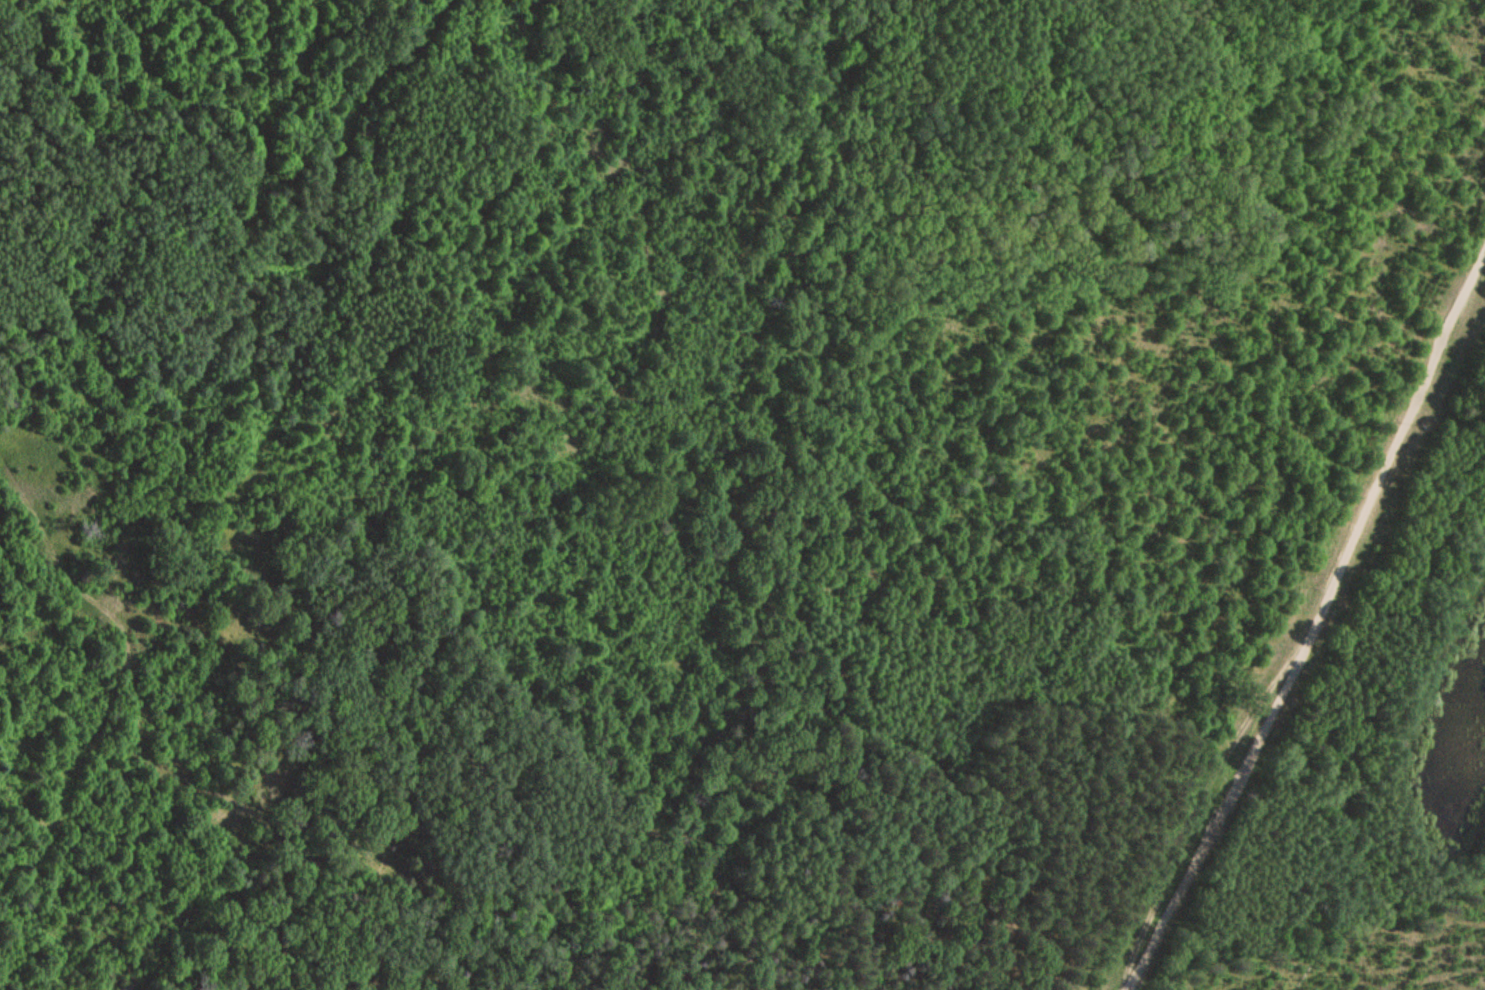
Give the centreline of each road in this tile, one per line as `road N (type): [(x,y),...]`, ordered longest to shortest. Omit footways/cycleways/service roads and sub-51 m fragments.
road 1 (track): [(1135,989),(1484,254)]
road 2 (residential): [(464,989),(0,629)]

